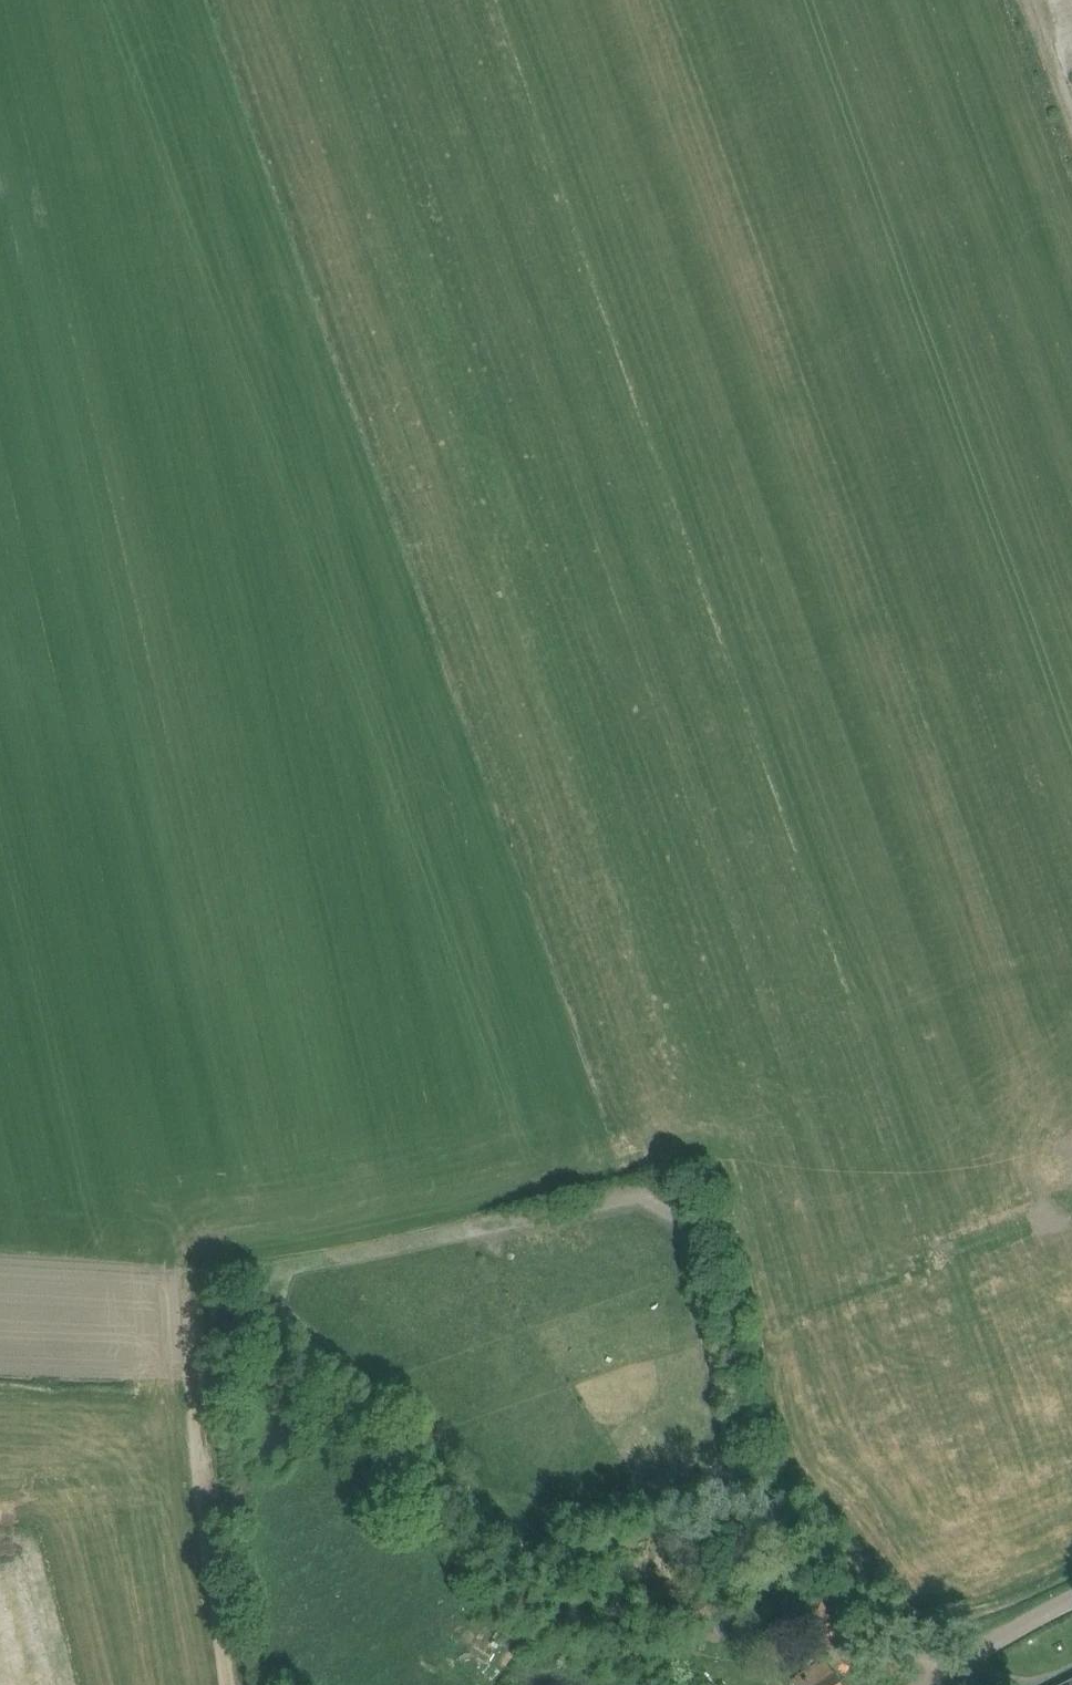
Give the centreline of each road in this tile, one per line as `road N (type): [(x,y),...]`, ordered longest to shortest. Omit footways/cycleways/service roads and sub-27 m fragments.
road 1 (unclassified): [(920,1684),(1071,1595)]

